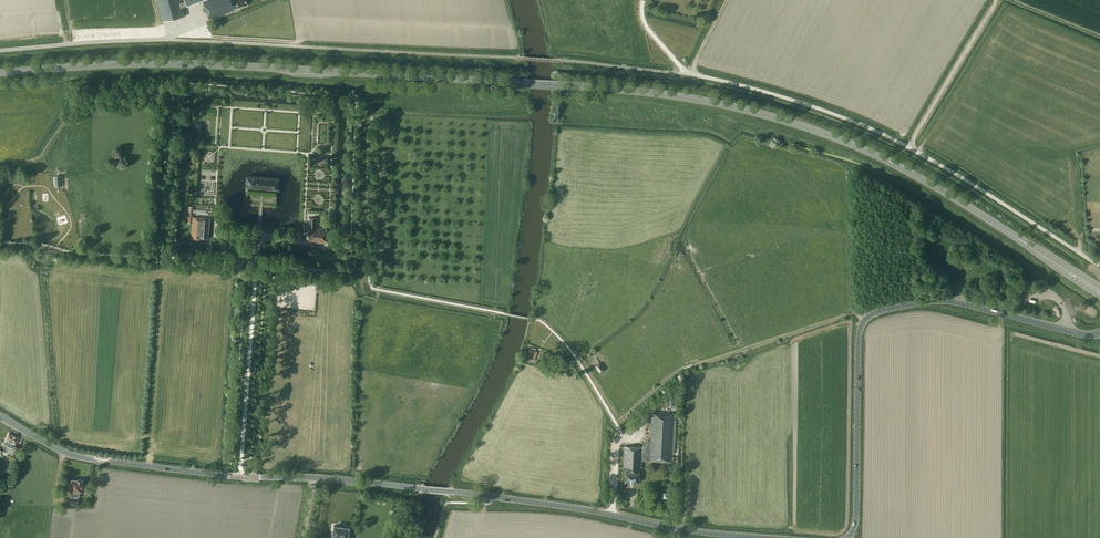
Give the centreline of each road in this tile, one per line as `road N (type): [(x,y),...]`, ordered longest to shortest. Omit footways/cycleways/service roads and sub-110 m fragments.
road 1 (tertiary): [(778,537),(450,491),(102,461)]
road 2 (primary): [(1099,291),(938,188),(820,132),(685,97),(523,83)]
road 3 (primary): [(0,73),(164,63),(523,83)]
road 4 (unclassified): [(1099,266),(885,135),(802,103),(689,74)]
road 5 (tertiary): [(1067,331),(947,300),(866,319),(858,336),(855,520),(846,537)]
road 6 (unclassified): [(0,50),(164,39)]

